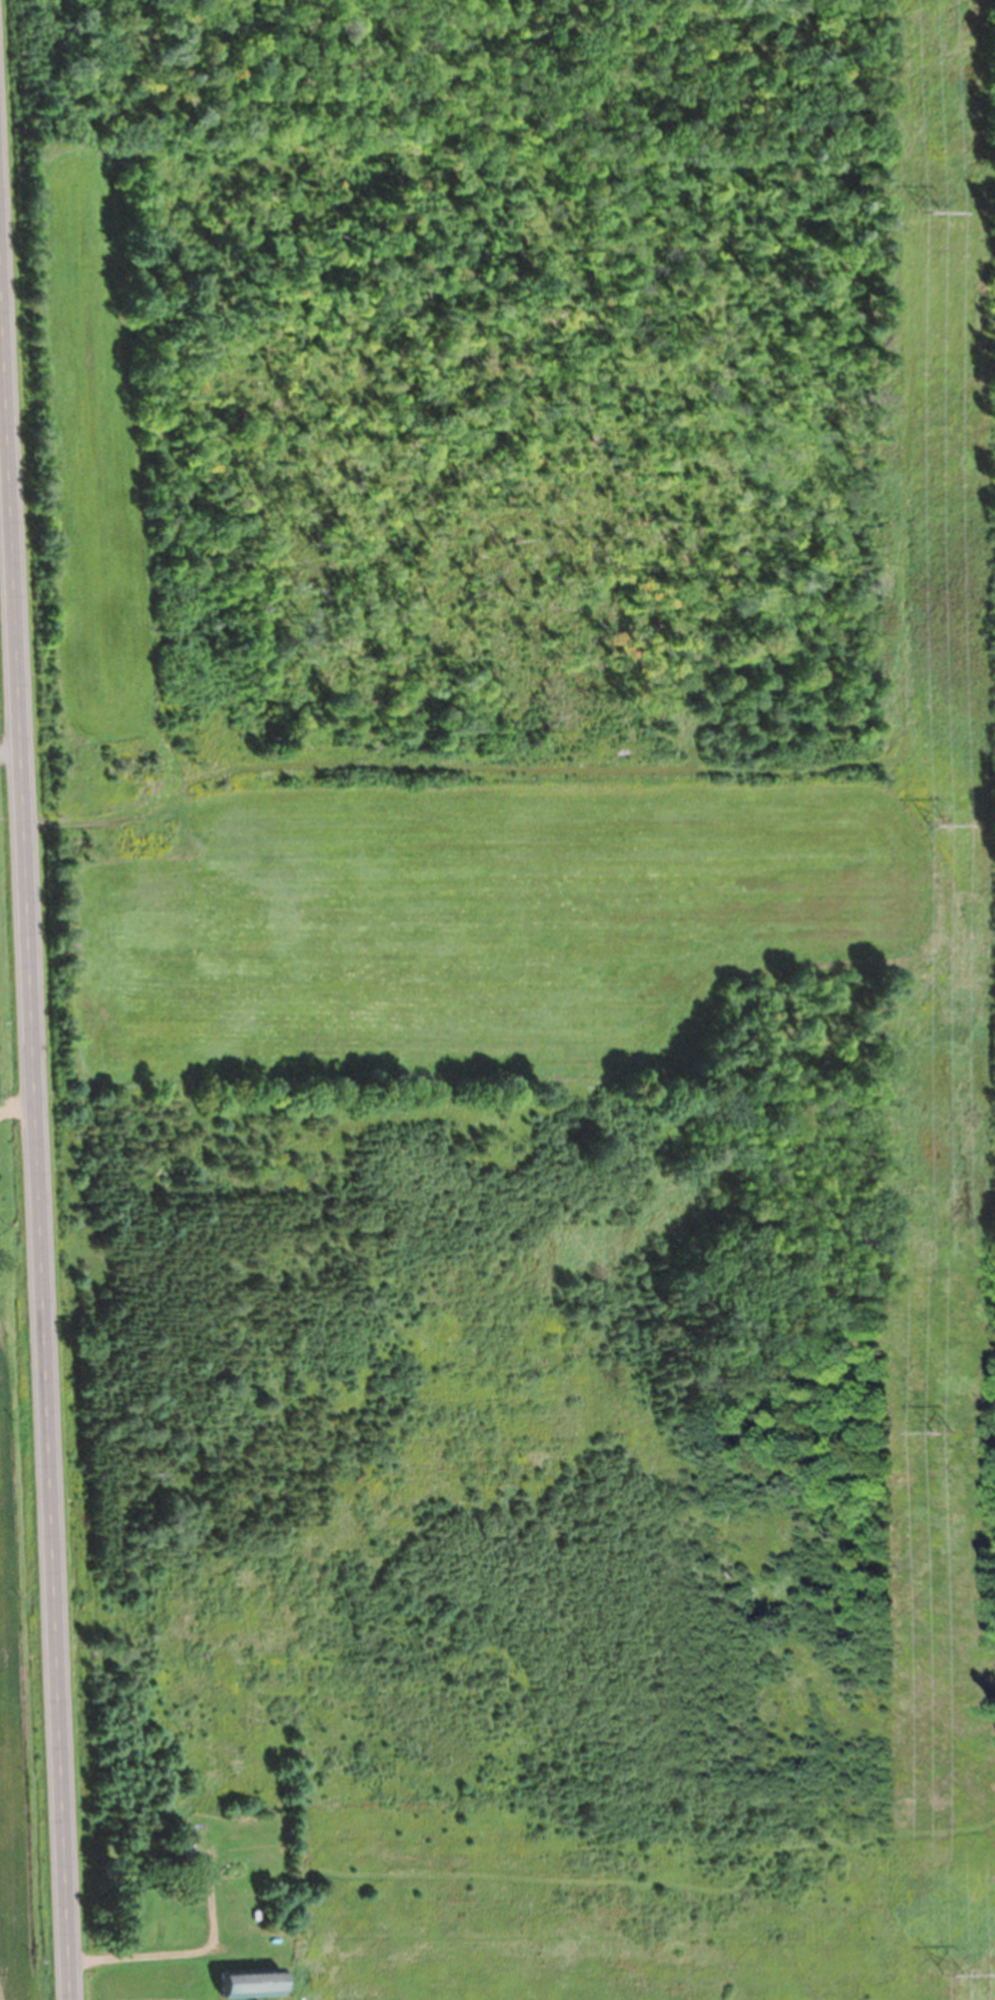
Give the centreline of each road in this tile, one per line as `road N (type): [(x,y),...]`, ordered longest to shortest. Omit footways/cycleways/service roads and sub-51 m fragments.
road 1 (primary): [(74,1999),(0,223)]

